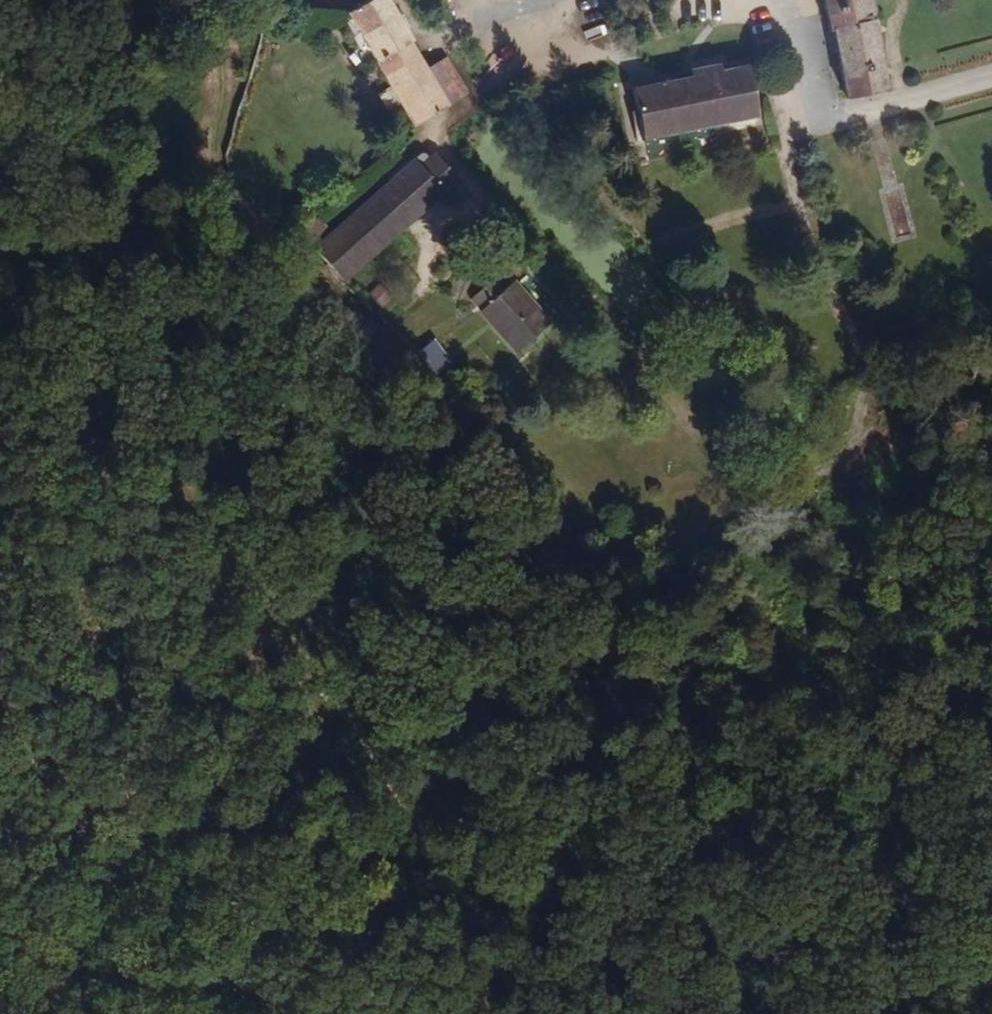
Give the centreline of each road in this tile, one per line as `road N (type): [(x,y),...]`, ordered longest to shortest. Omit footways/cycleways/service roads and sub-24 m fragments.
road 1 (track): [(606,1013),(568,918),(402,800),(354,732),(201,575),(106,454),(89,403),(98,305),(79,212),(67,80),(57,45),(23,0)]
road 2 (unclassified): [(776,0),(797,31),(820,119),(991,72)]

